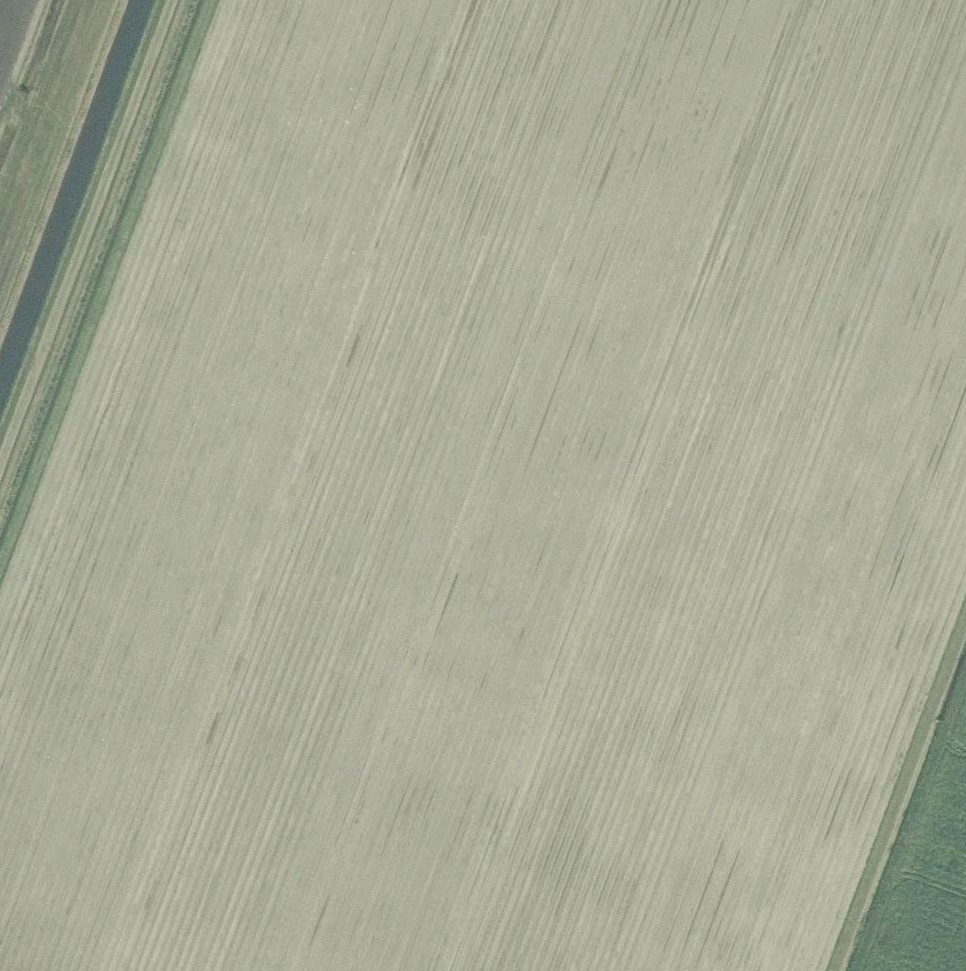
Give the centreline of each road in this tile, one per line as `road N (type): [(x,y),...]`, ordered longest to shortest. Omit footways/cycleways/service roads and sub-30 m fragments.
road 1 (track): [(176,0),(0,468)]

